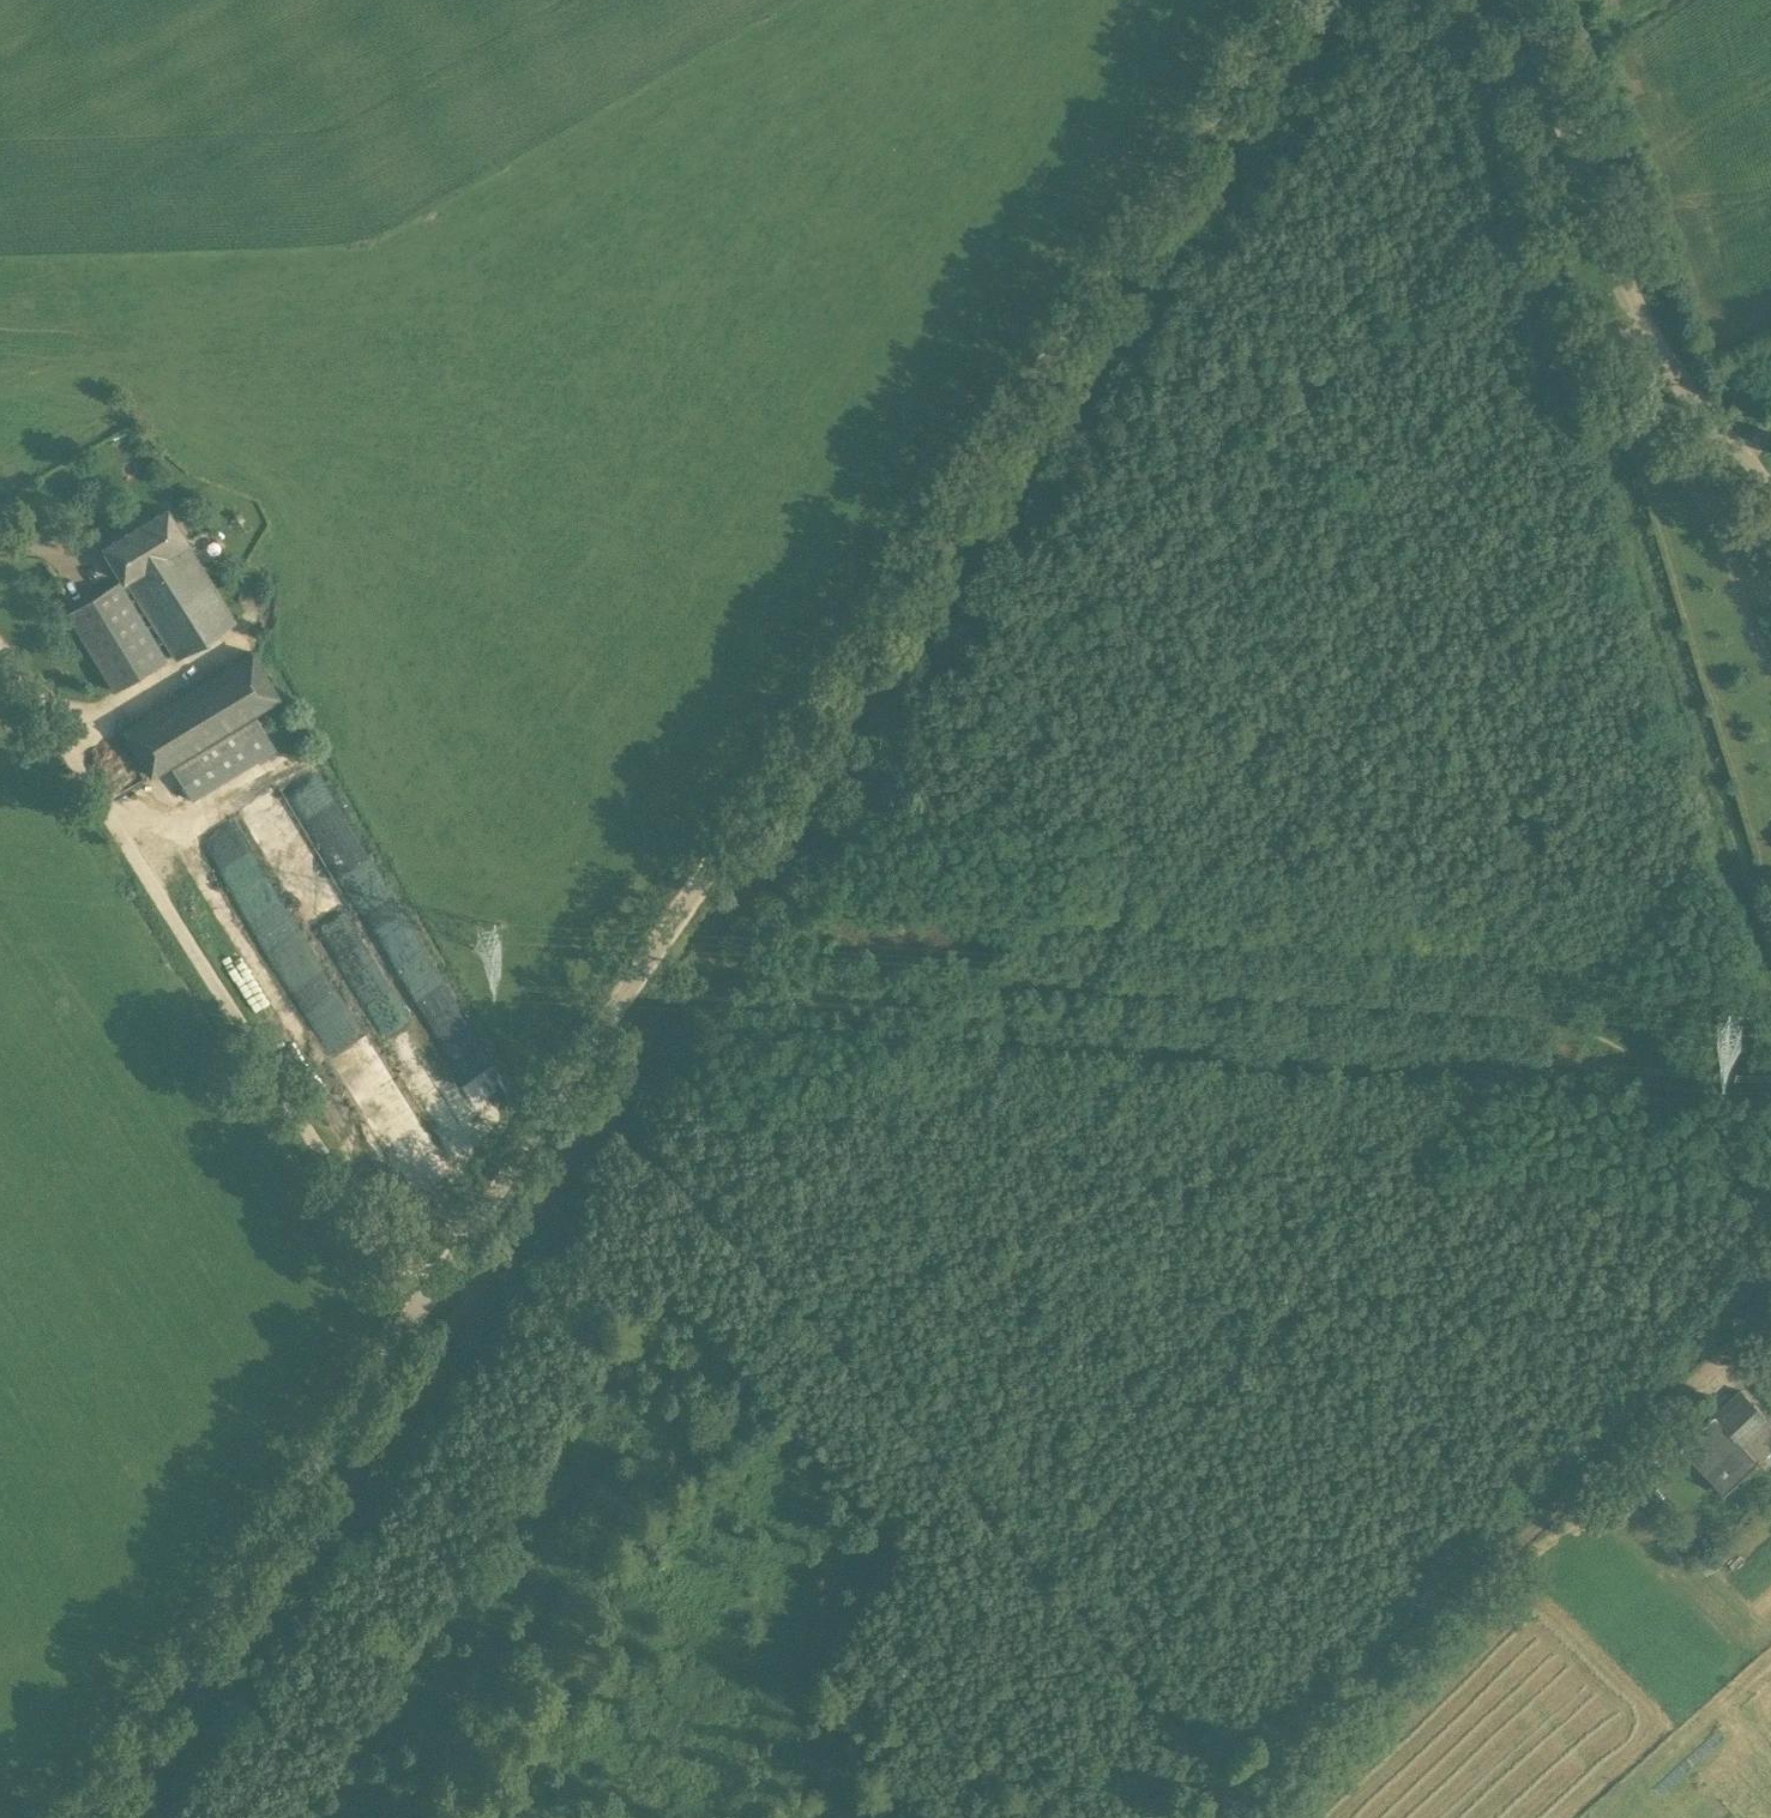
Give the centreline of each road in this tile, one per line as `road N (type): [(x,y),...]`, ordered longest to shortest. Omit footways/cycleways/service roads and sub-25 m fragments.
road 1 (unclassified): [(83,1817),(1276,0)]
road 2 (unclassified): [(1514,0),(1604,274),(1667,390),(1770,503)]

